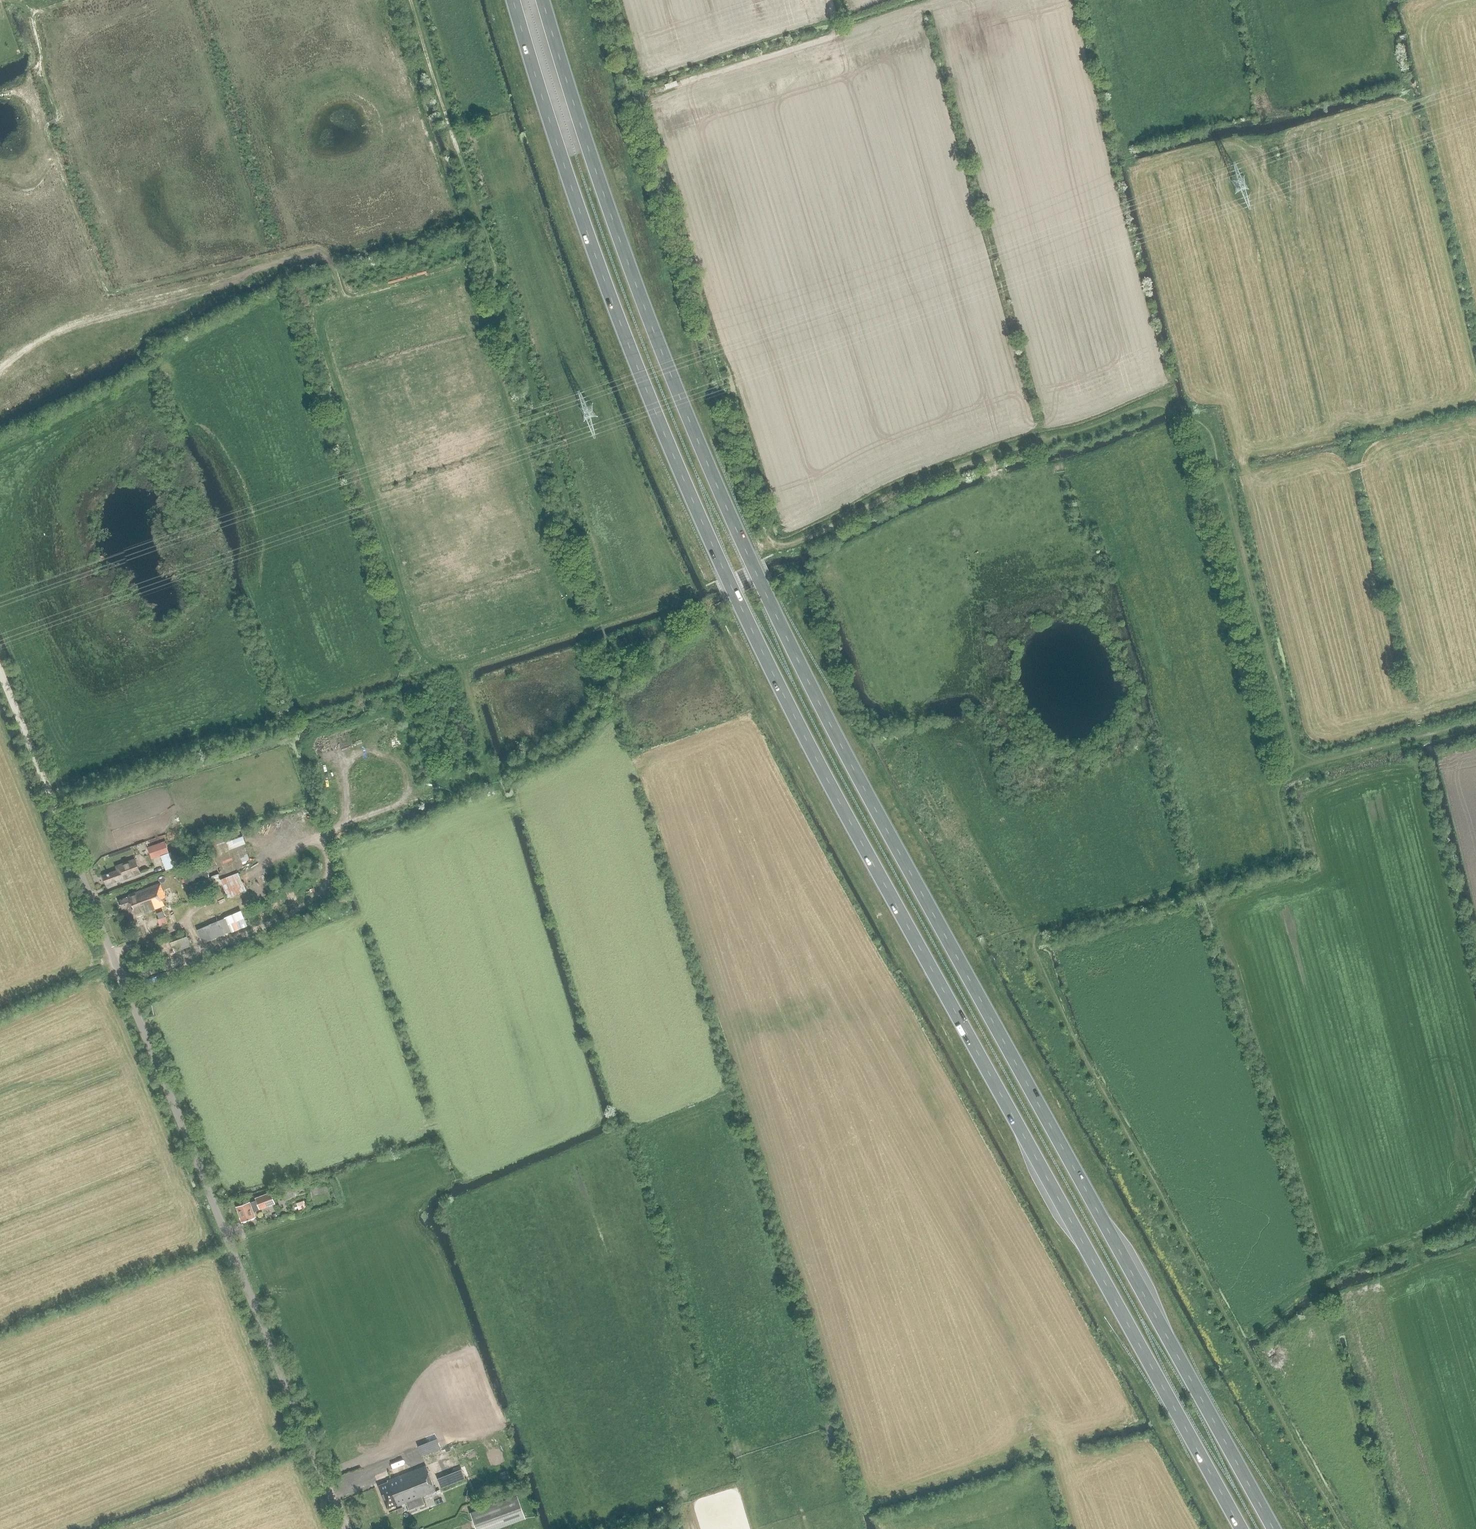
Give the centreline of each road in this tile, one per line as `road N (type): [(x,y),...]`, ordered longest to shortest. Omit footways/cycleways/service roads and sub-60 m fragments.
road 1 (trunk): [(1276,1528),(790,645),(650,320),(542,0)]
road 2 (trunk): [(514,0),(624,332),(763,655),(1238,1528)]
road 3 (unclassified): [(344,1528),(57,813)]
road 4 (unclassified): [(0,673),(57,813)]

